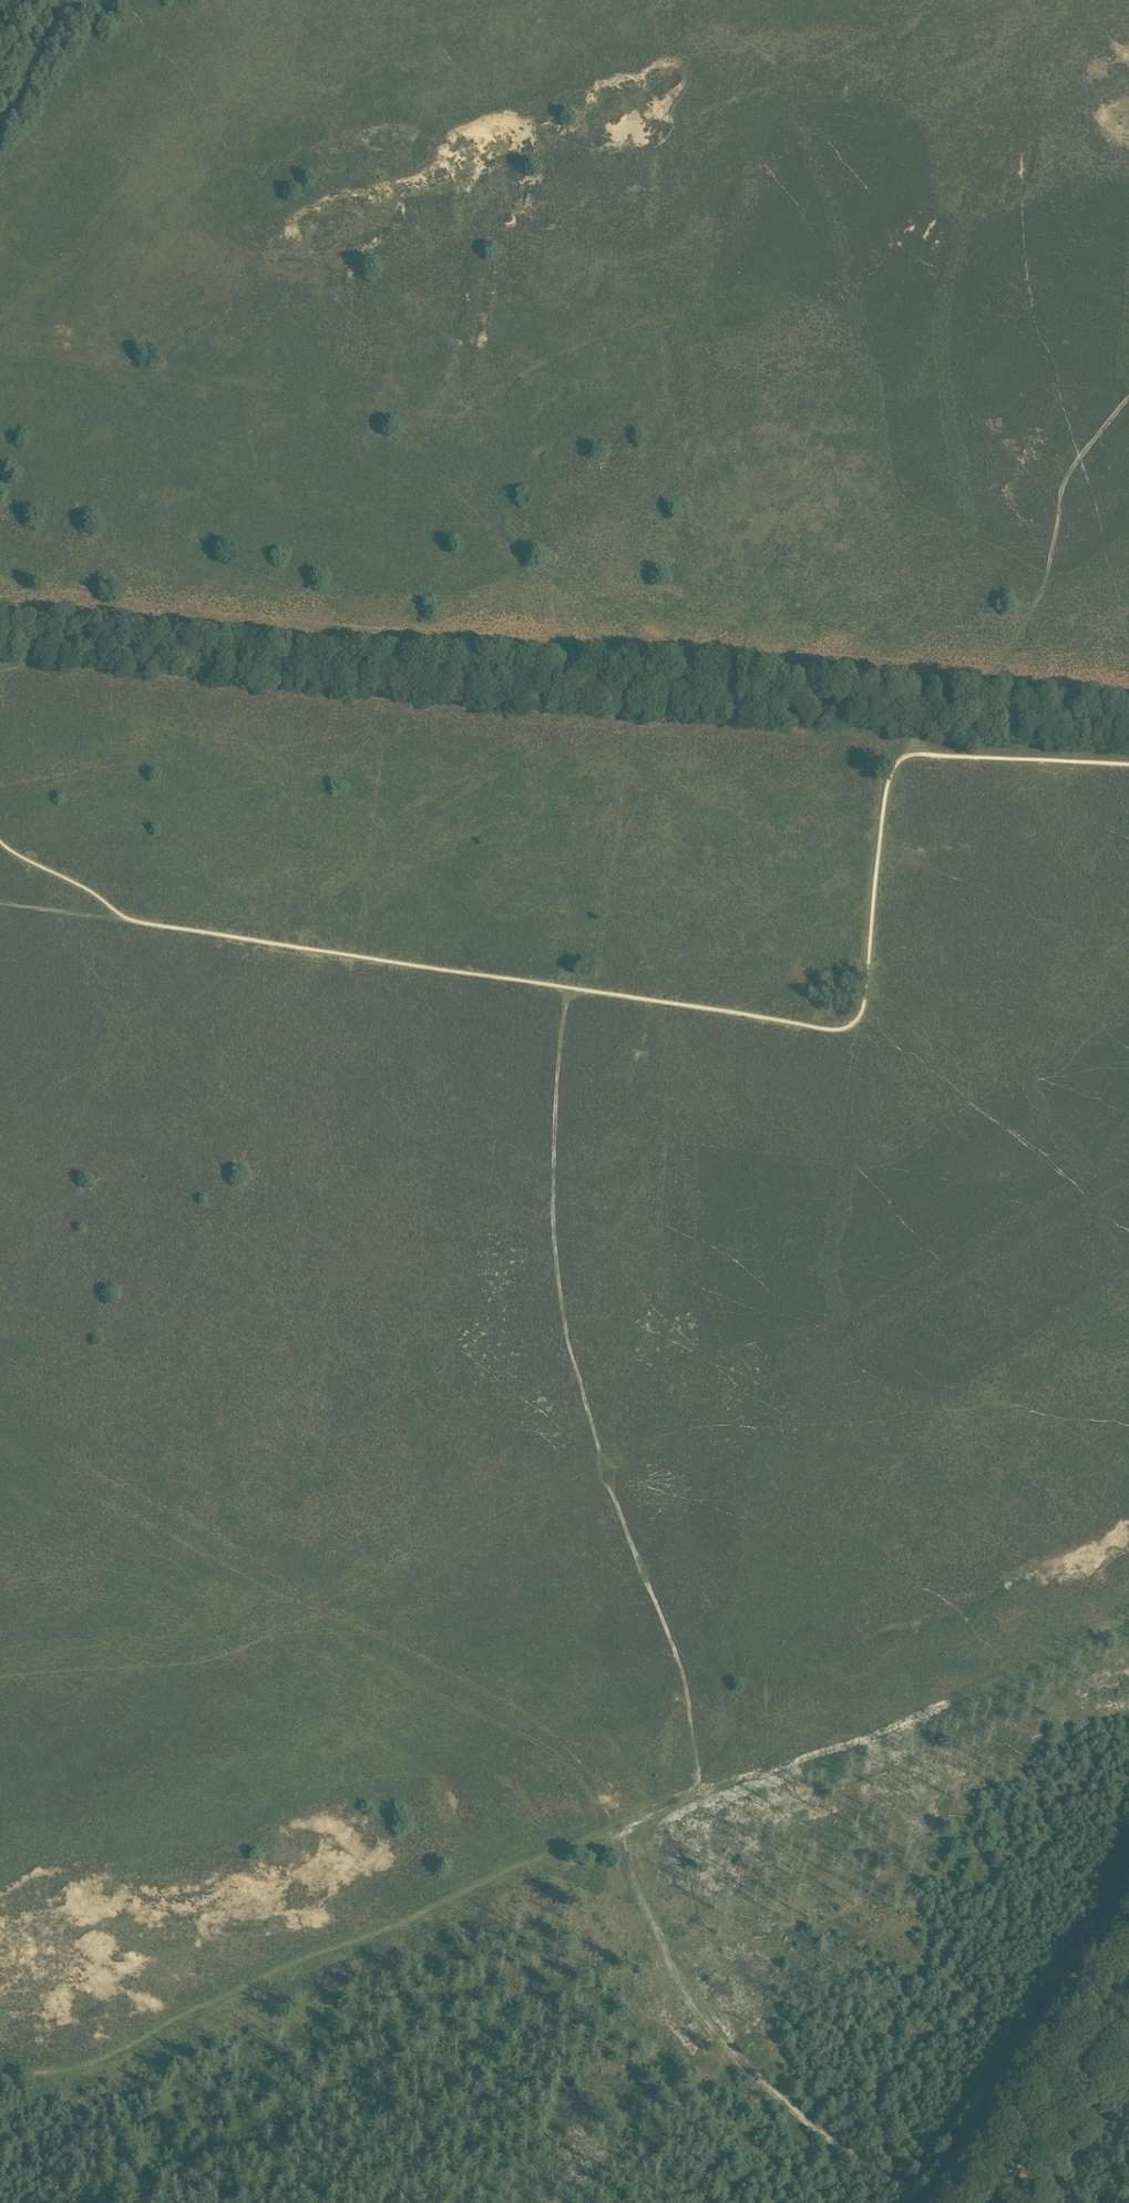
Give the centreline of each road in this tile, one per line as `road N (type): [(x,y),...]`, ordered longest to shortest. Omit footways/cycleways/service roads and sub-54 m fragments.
road 1 (track): [(0,2081),(108,2057),(253,1980),(609,1829)]
road 2 (track): [(0,640),(593,688)]
road 3 (track): [(1128,396),(1066,479),(1045,588),(997,663),(921,712)]
road 4 (track): [(593,688),(921,712)]
road 5 (track): [(989,2202),(1128,1981)]
road 6 (track): [(570,2202),(735,2054)]
road 7 (track): [(921,712),(1128,726)]

